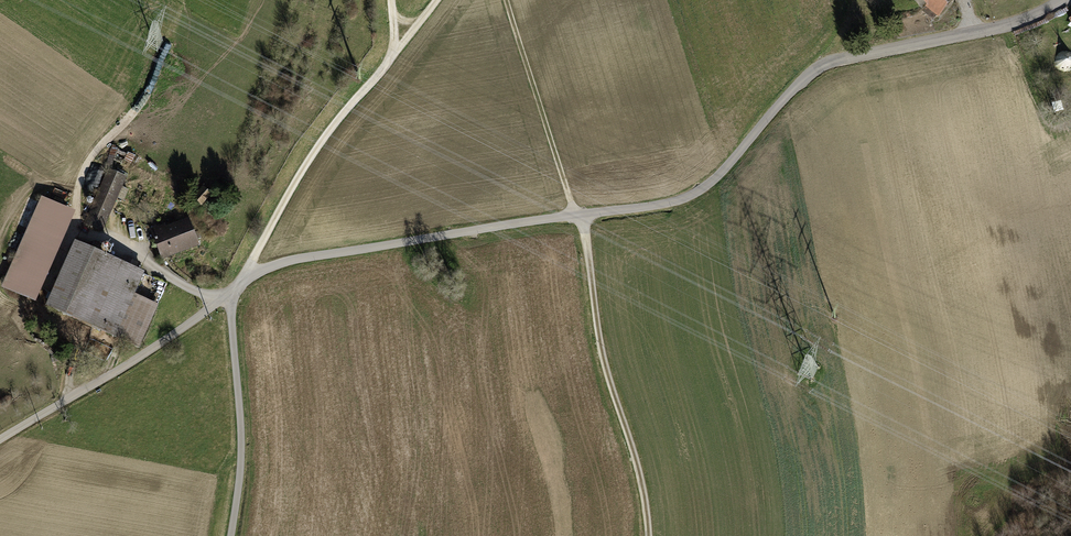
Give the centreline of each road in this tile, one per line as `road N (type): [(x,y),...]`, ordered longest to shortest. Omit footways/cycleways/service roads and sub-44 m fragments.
road 1 (track): [(650,535),(646,492),(606,359),(584,228),(507,0)]
road 2 (residential): [(1066,0),(1011,24),(822,66),(698,191),(578,214)]
road 3 (unclassified): [(578,214),(288,260),(236,289)]
road 4 (unclassified): [(0,442),(236,289)]
road 5 (track): [(242,284),(331,130),(395,56)]
road 6 (track): [(232,292),(241,445),(231,535)]

